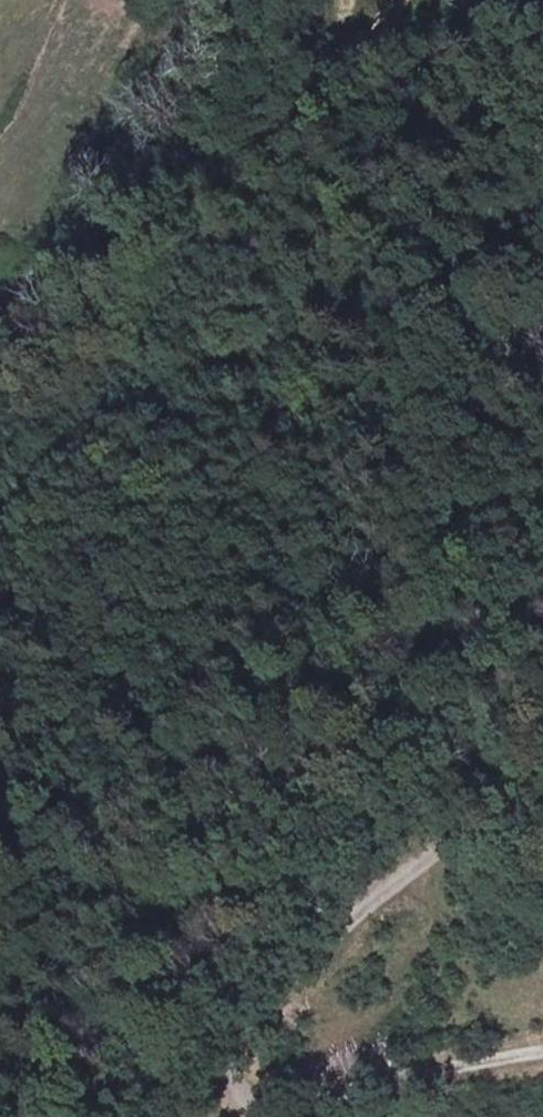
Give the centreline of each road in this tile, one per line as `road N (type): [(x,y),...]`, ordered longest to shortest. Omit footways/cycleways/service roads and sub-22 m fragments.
road 1 (track): [(270,174),(198,271),(152,378),(221,368),(262,374),(268,403),(218,463),(136,608),(103,732),(62,831)]
road 2 (track): [(542,1054),(217,1116),(208,1095),(263,1007),(411,865),(542,797)]
road 3 (track): [(14,295),(98,279),(221,215),(332,135),(344,93)]
road 4 (unclassified): [(0,321),(200,0)]
road 5 (track): [(332,135),(407,103),(476,55),(533,0)]
road 6 (track): [(152,378),(0,532)]

